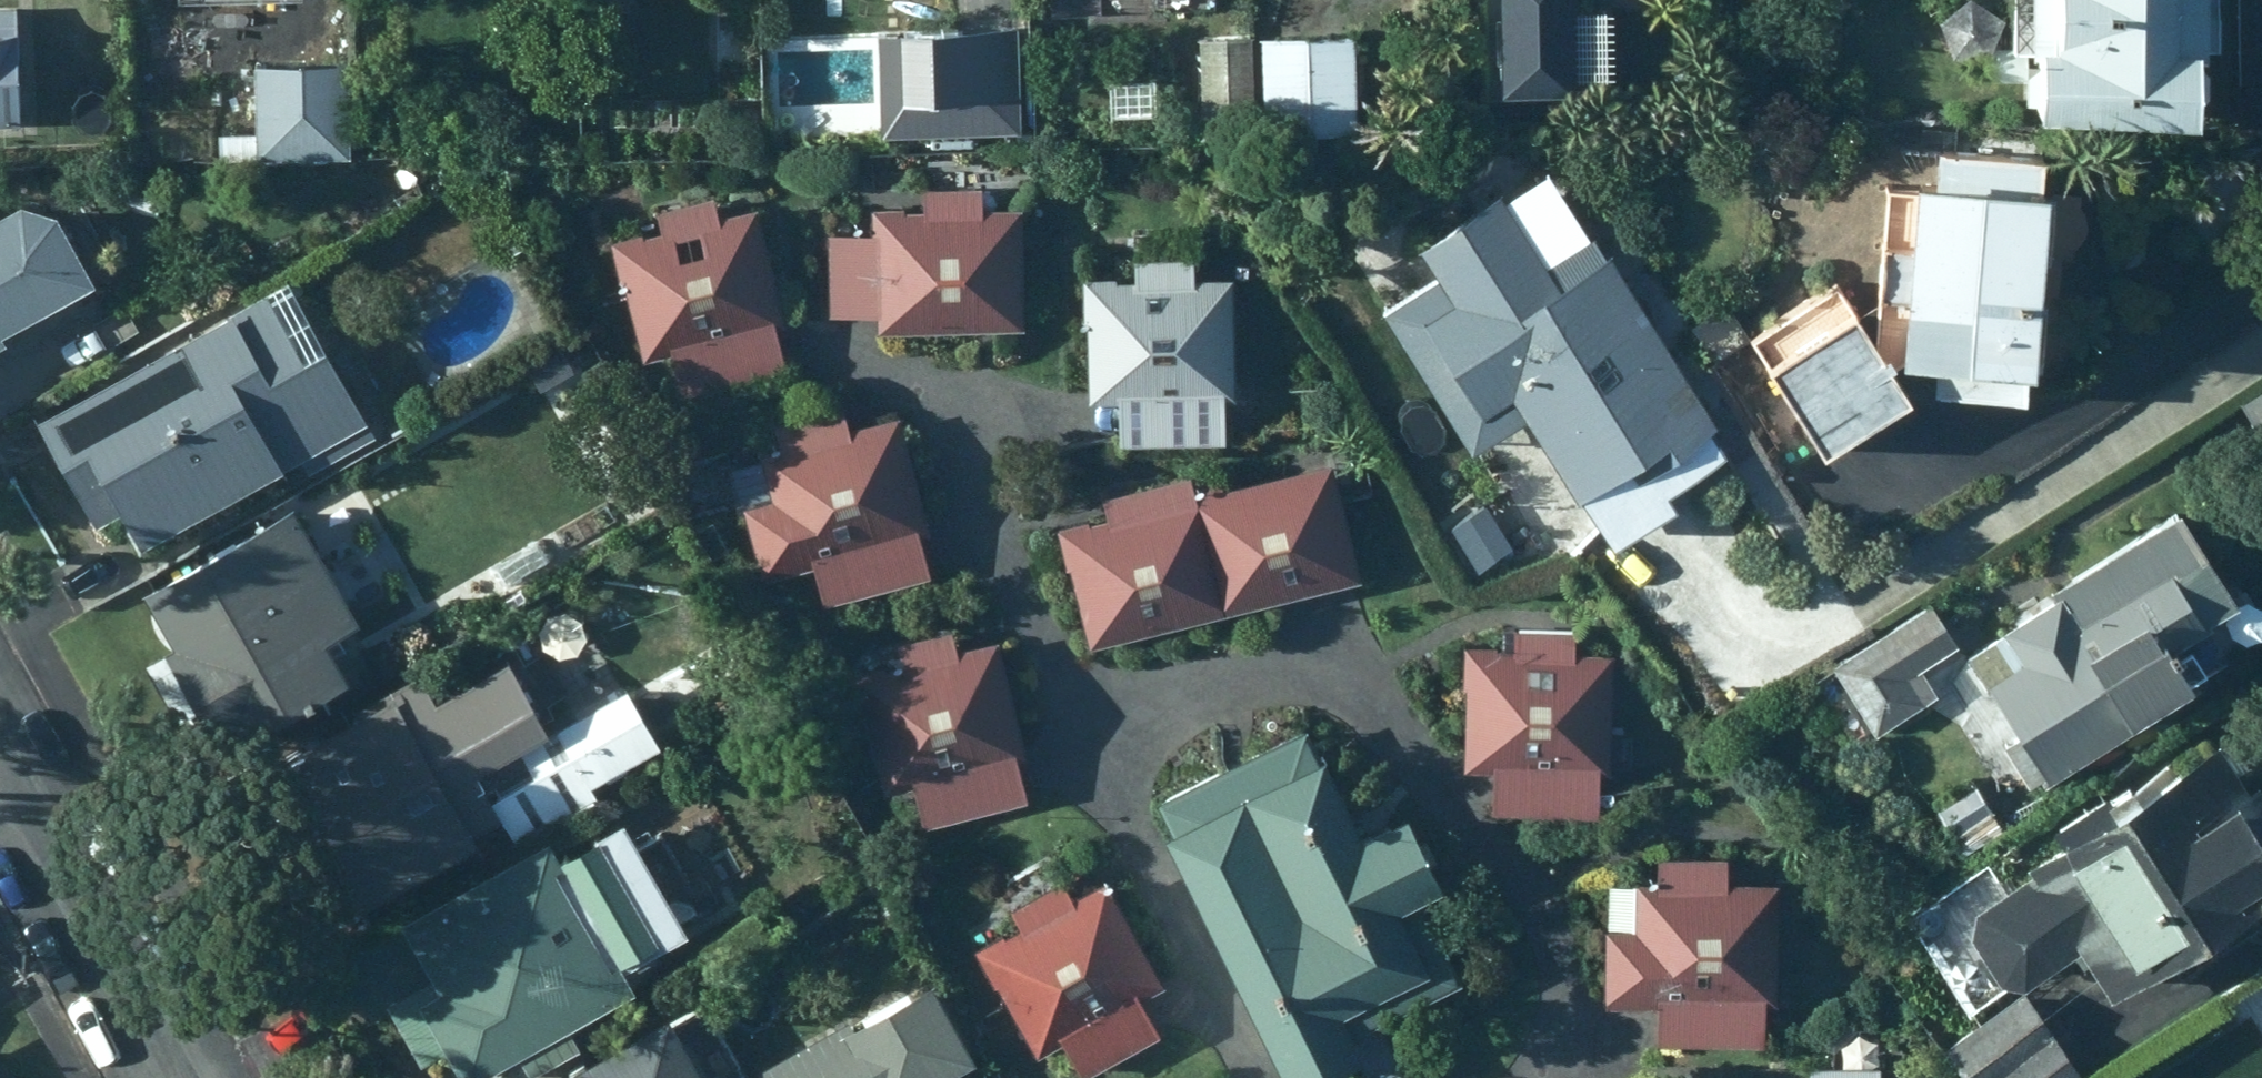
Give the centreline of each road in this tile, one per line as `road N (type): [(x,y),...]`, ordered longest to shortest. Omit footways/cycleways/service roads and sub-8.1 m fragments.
road 1 (residential): [(186,1077),(0,745)]

